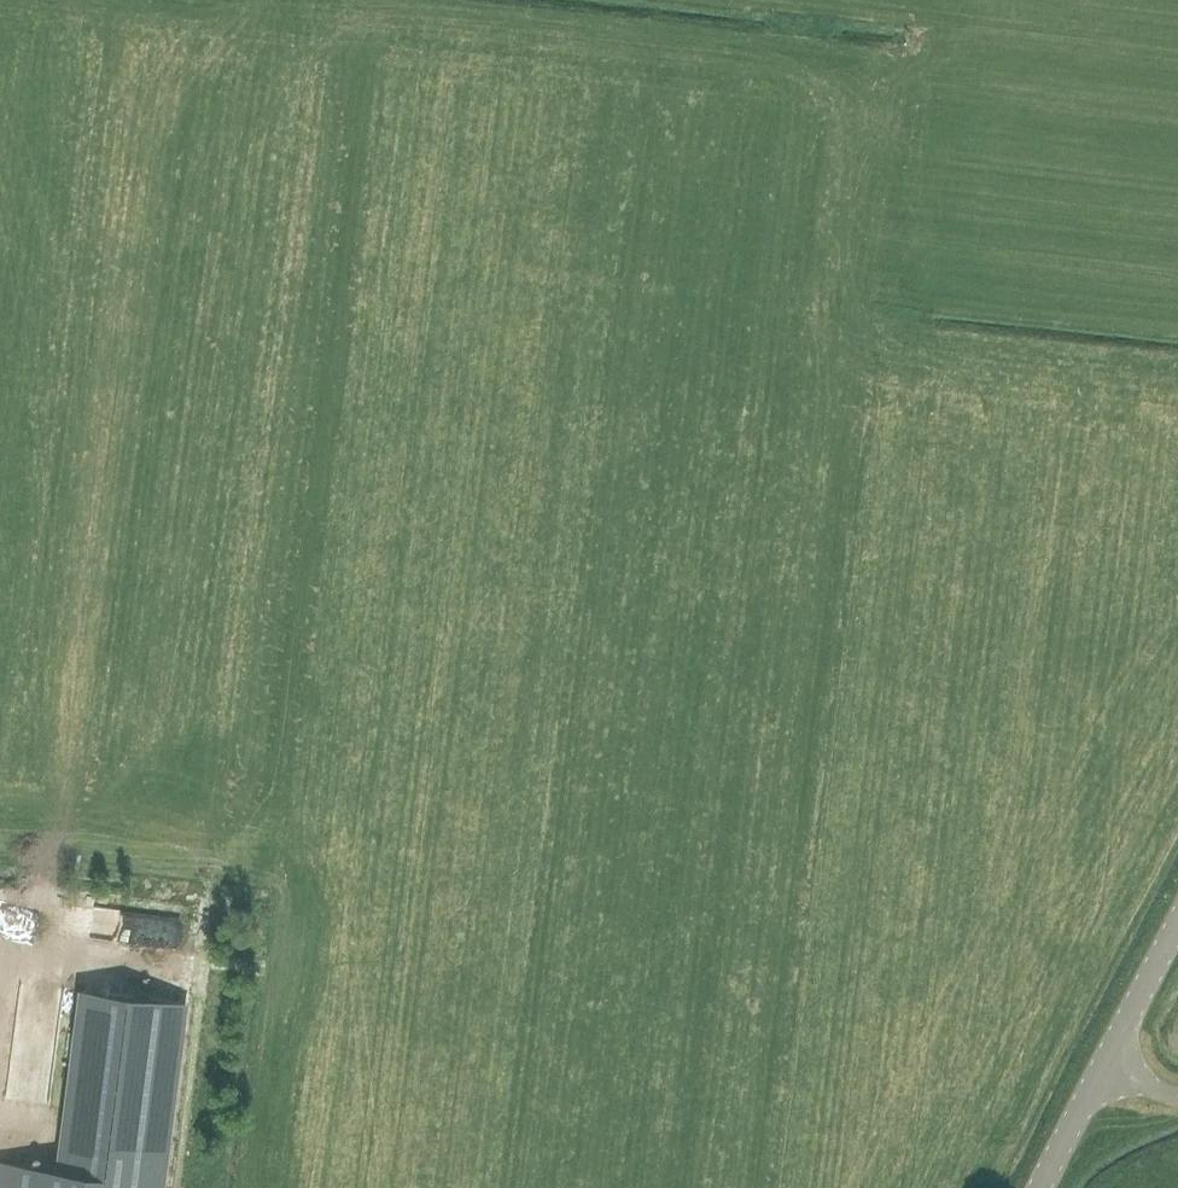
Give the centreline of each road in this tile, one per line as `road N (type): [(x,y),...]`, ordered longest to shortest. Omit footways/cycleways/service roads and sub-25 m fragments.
road 1 (unclassified): [(1040,1187),(1177,927)]

